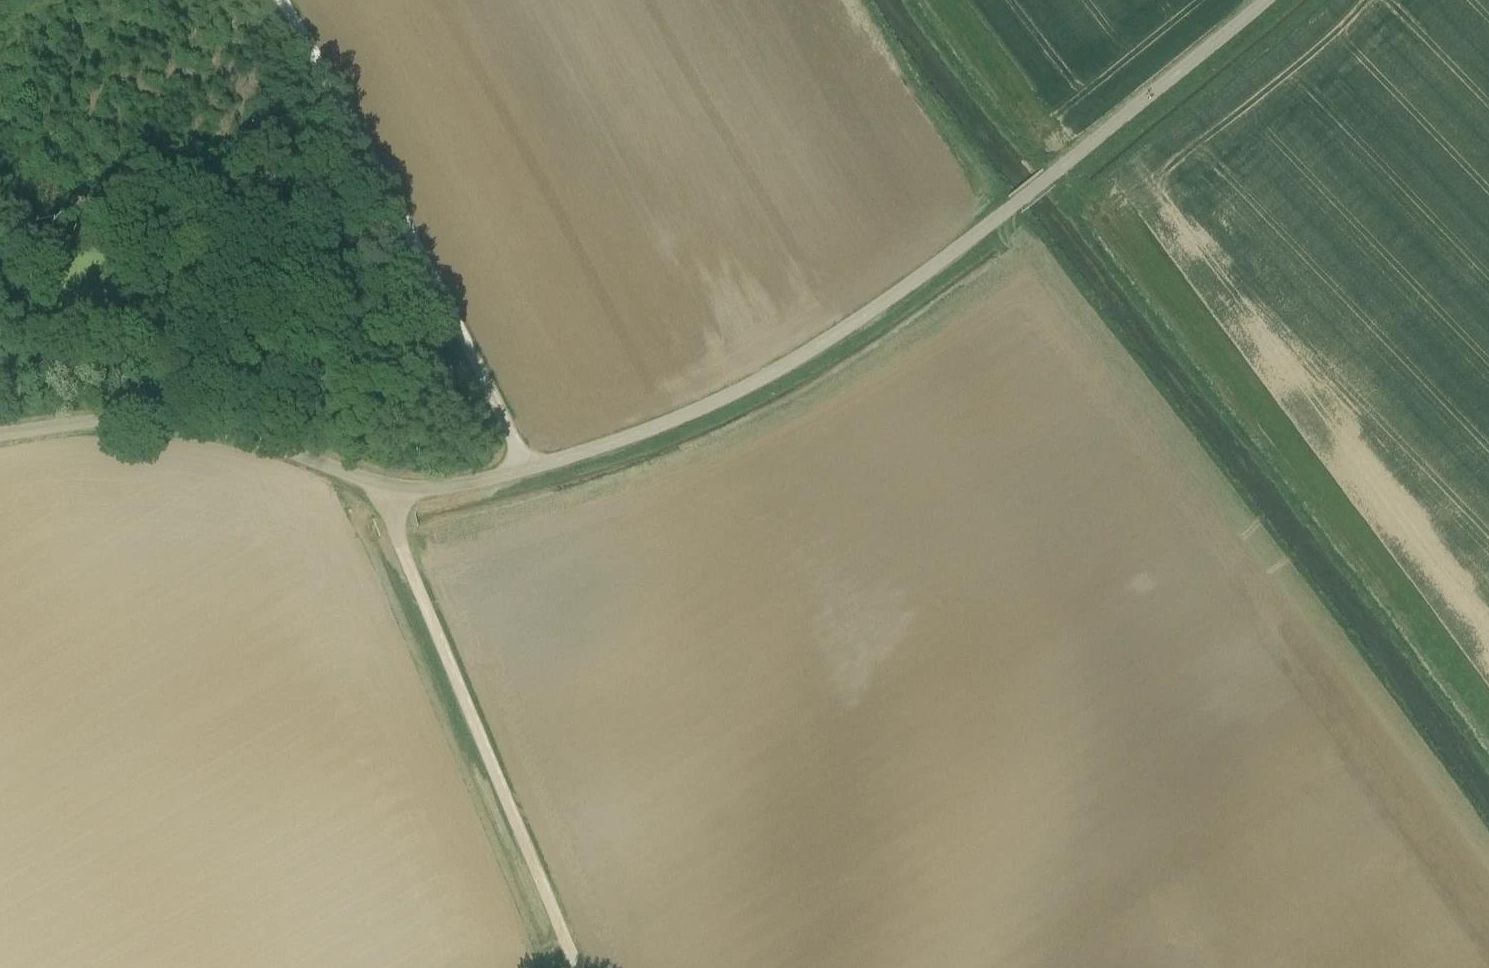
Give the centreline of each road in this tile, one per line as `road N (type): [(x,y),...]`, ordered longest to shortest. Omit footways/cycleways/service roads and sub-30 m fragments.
road 1 (unclassified): [(1024,213),(809,362),(662,438),(446,496),(399,498),(323,462),(118,426),(0,443)]
road 2 (track): [(536,475),(288,0)]
road 3 (track): [(399,498),(410,549),(582,967)]
road 4 (track): [(1279,0),(1024,213)]

